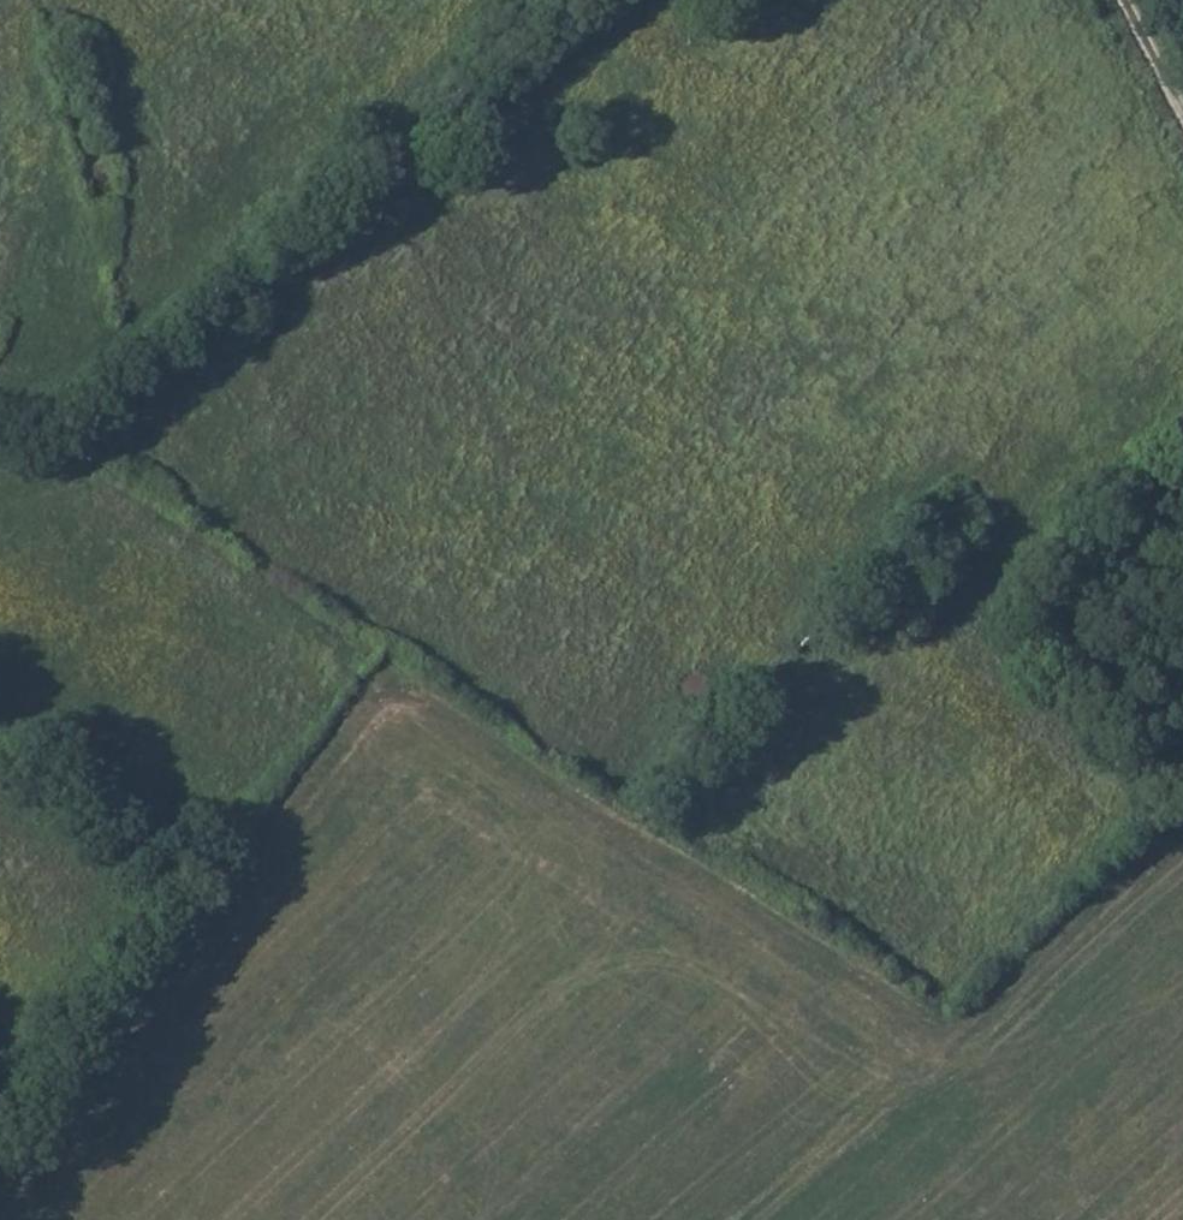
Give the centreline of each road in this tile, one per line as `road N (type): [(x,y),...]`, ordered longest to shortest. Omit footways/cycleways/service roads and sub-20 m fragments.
road 1 (track): [(758,1219),(1182,817)]
road 2 (track): [(1121,0),(1182,114)]

